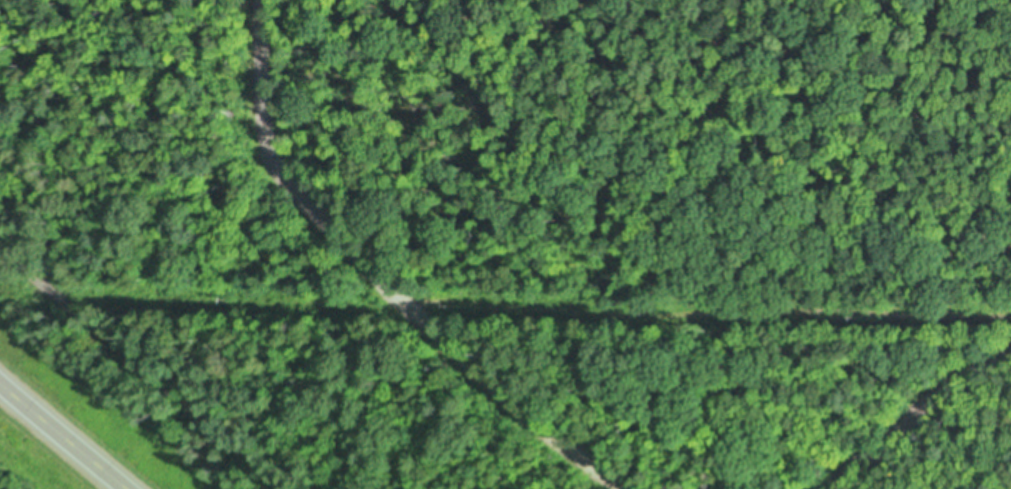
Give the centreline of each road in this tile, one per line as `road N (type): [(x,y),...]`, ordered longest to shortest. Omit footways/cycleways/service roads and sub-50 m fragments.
road 1 (residential): [(625,488),(515,408),(288,190),(263,146),(260,0)]
road 2 (residential): [(1010,349),(919,403),(818,488)]
road 3 (primary): [(121,488),(0,388)]

